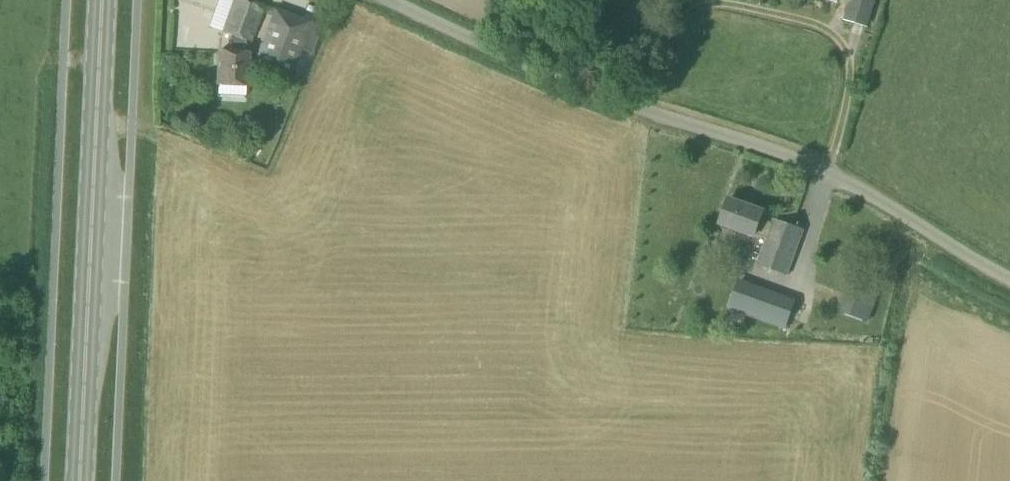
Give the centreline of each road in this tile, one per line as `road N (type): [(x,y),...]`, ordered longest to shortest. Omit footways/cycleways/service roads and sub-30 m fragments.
road 1 (unclassified): [(1009,286),(829,166),(664,114),(395,0)]
road 2 (primary): [(81,480),(103,0)]

